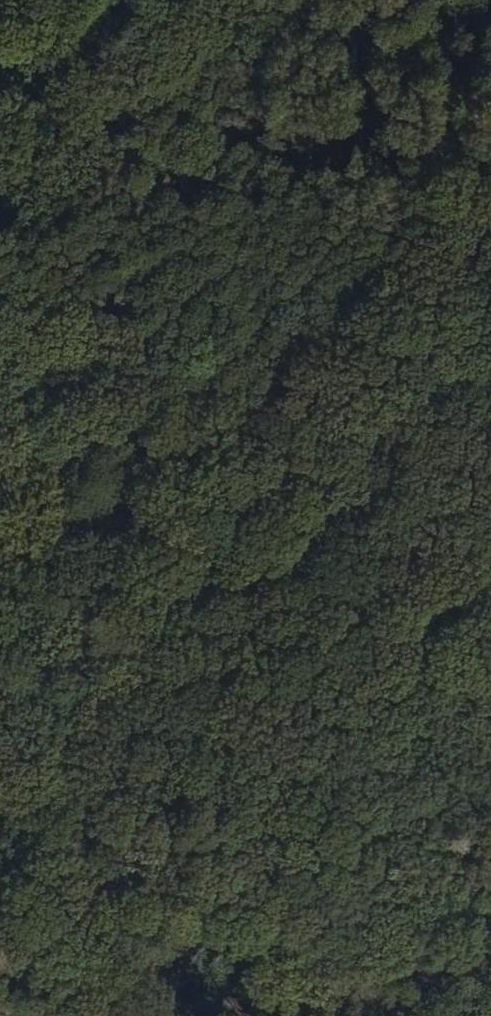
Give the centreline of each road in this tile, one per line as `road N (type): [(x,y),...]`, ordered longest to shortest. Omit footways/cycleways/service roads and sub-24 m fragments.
road 1 (track): [(0,194),(171,0)]

